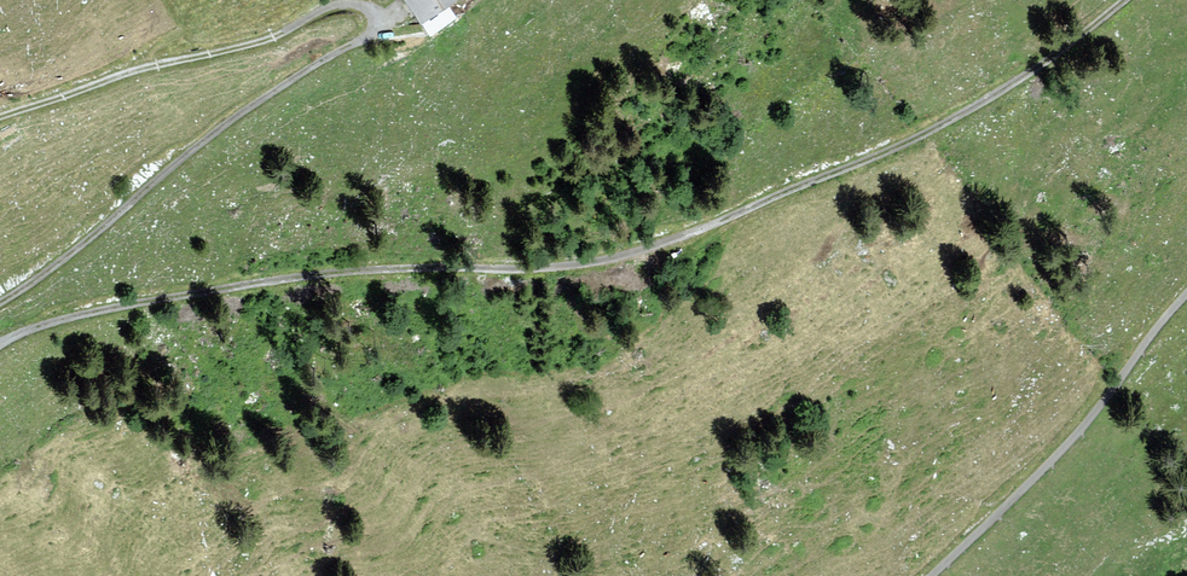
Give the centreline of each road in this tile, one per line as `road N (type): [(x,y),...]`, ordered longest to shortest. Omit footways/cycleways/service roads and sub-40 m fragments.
road 1 (track): [(0,351),(36,331),(108,312),(254,286),(374,270),(619,261),(912,145),(1005,92),(1131,0)]
road 2 (track): [(365,6),(385,20),(366,40),(233,121),(0,306)]
road 3 (track): [(0,118),(279,37),(327,9),(365,6)]
road 4 (track): [(931,575),(1074,435),(1186,294)]

